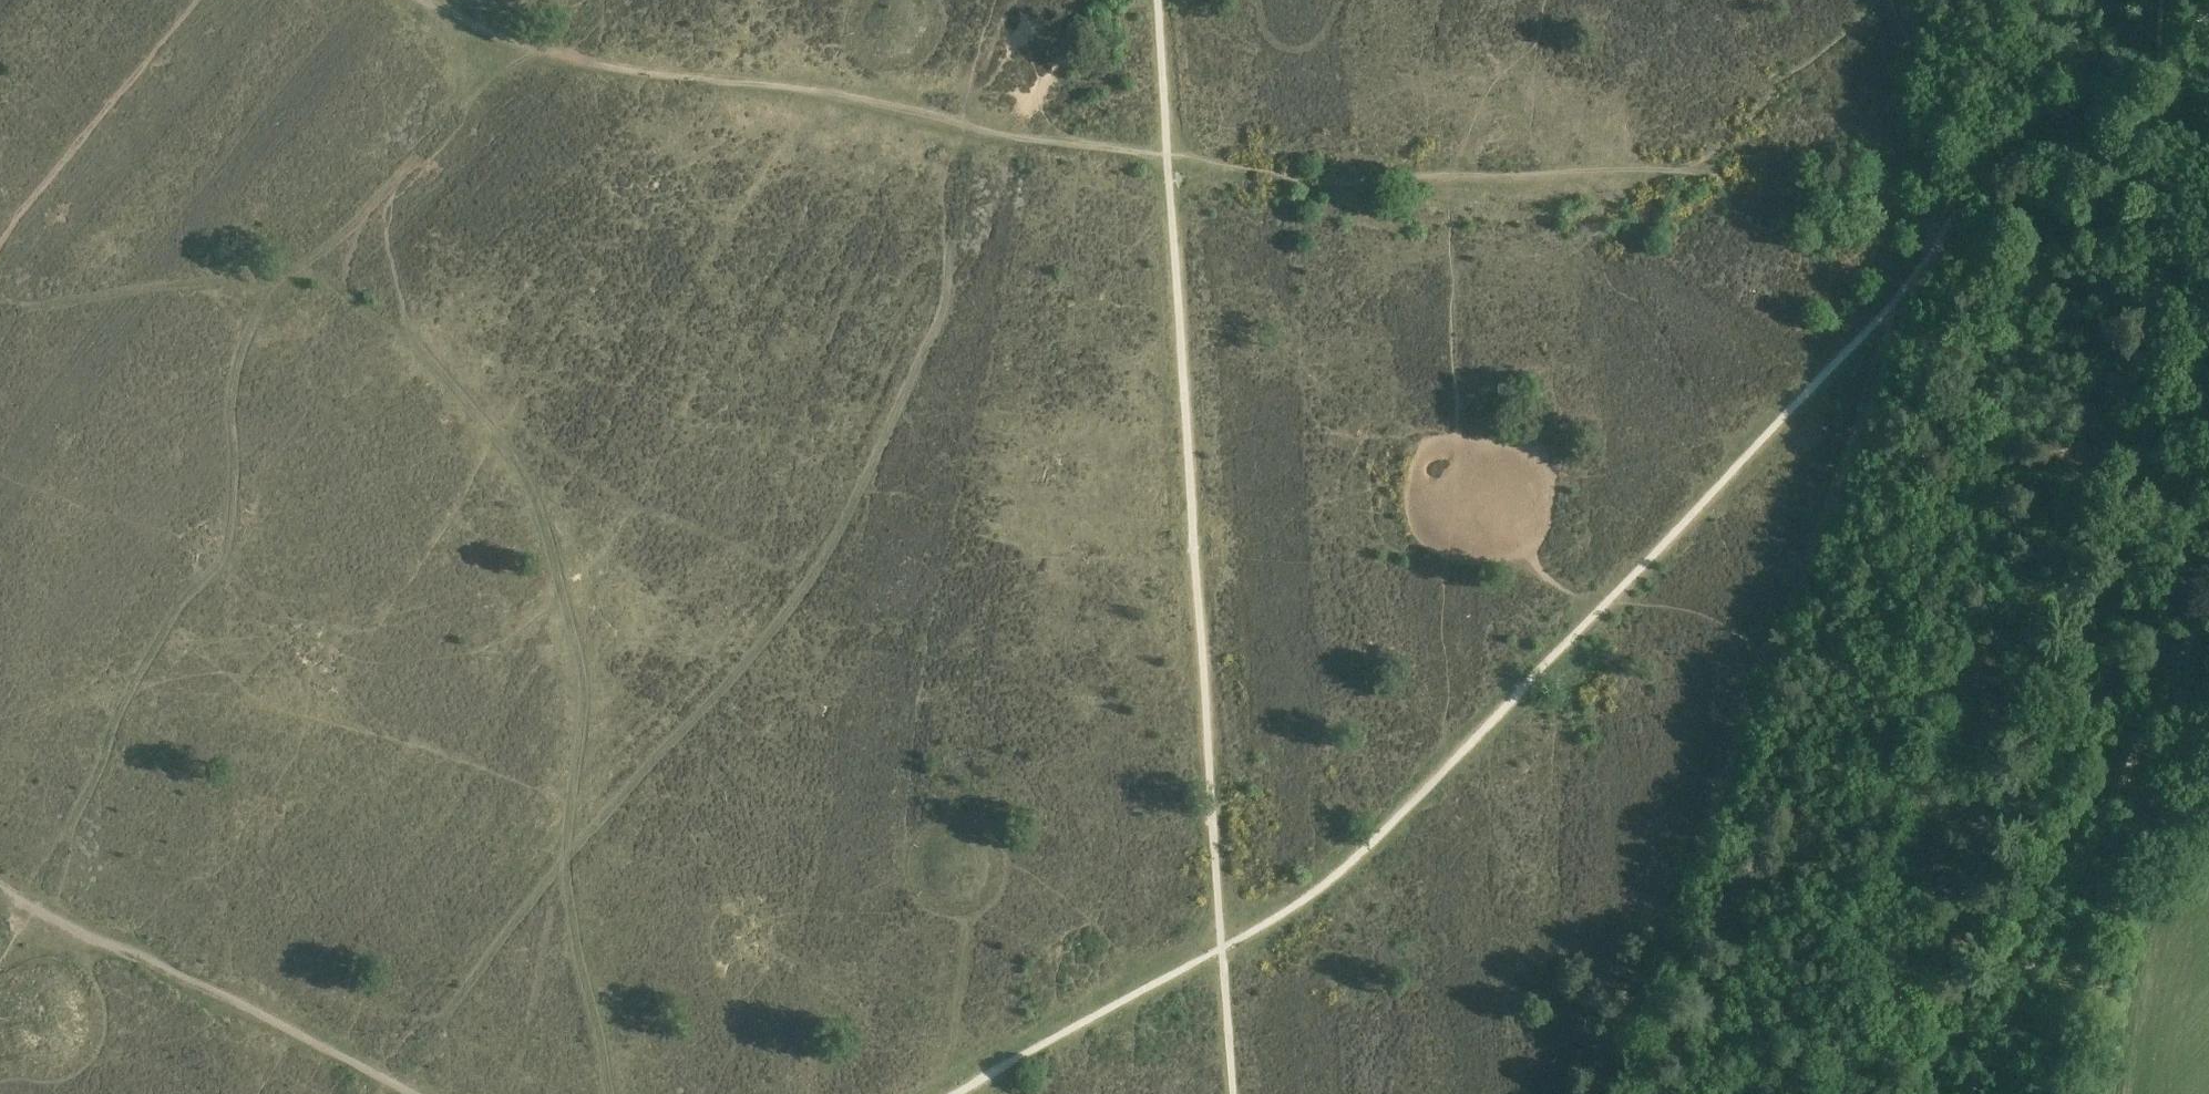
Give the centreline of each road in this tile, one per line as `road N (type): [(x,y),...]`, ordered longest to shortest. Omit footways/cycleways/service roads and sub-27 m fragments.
road 1 (track): [(2183,654),(1963,1093)]

